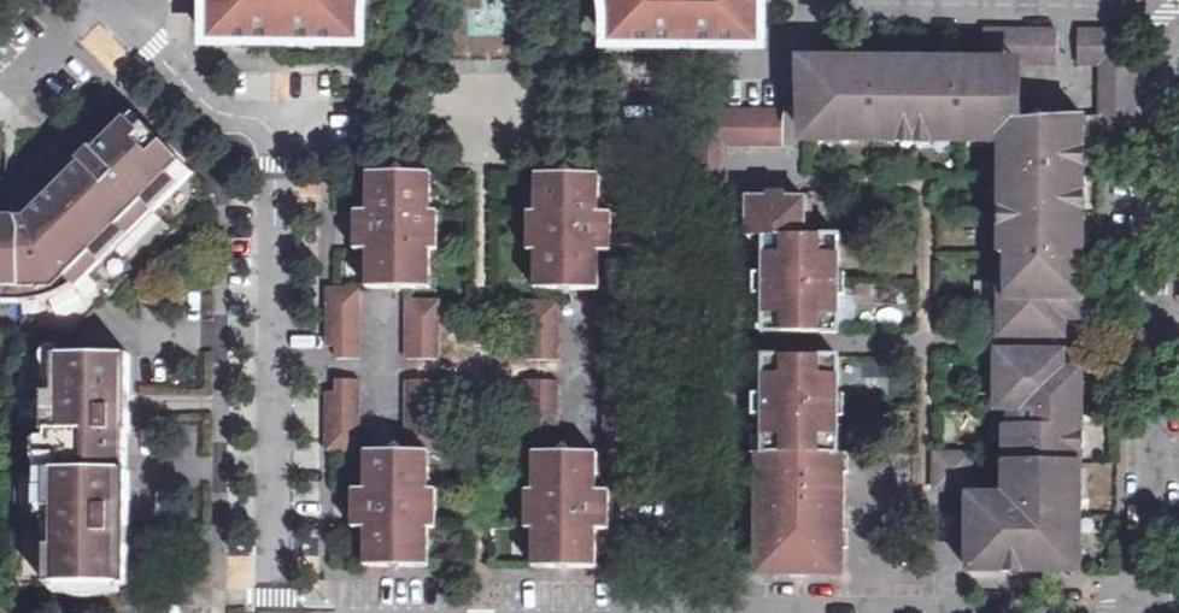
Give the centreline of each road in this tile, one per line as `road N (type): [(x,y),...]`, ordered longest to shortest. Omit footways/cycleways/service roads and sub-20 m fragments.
road 1 (residential): [(671,612),(664,153),(692,86),(774,72),(815,1)]
road 2 (residential): [(117,16),(242,127),(271,163),(272,612)]
road 3 (residential): [(815,1),(1163,4),(1178,14)]
road 4 (residential): [(1157,612),(1161,330)]
road 5 (residential): [(1161,330),(1167,69),(1178,58)]

